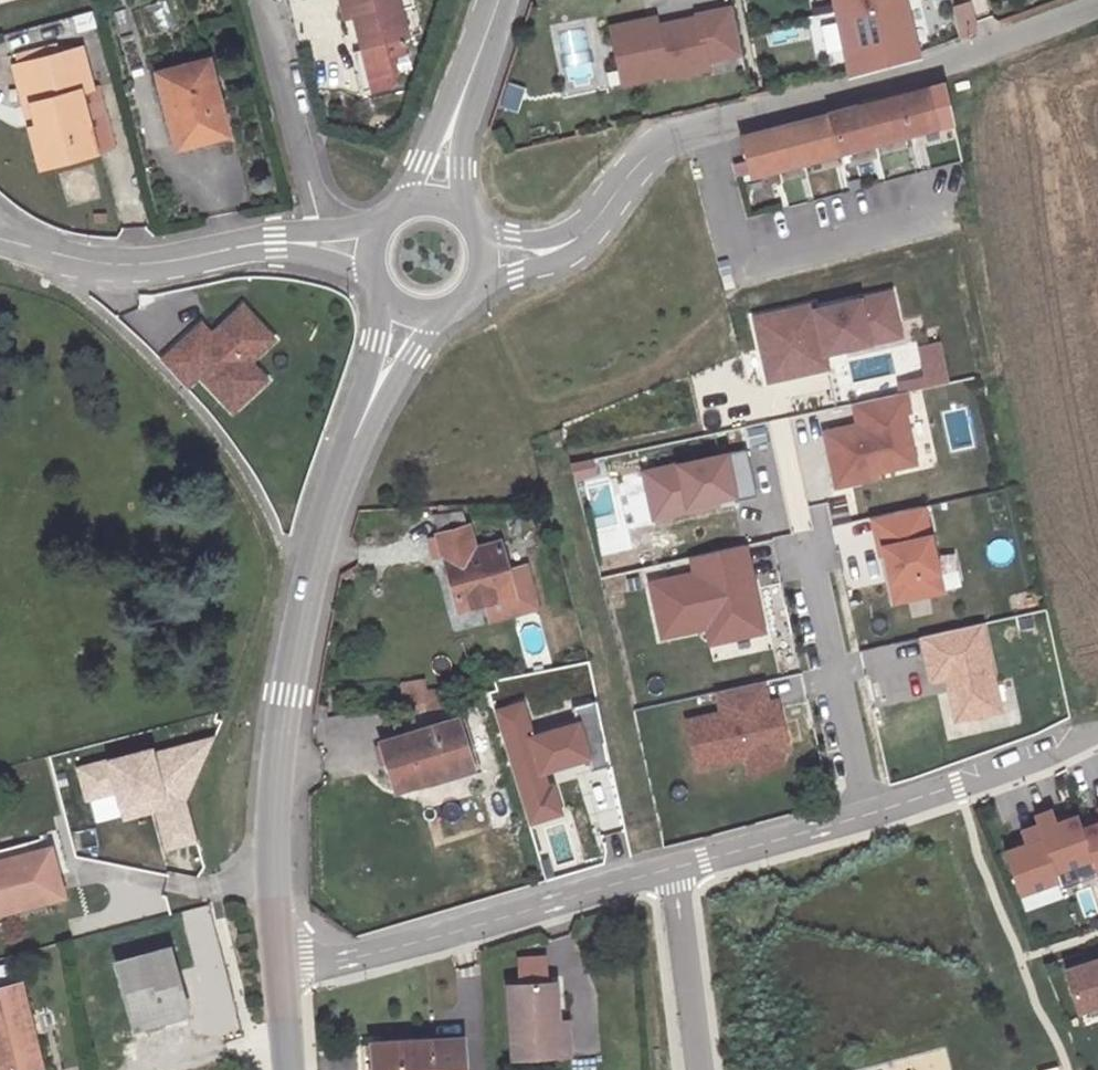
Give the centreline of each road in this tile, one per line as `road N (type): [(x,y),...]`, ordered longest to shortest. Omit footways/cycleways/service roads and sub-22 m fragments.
road 1 (tertiary): [(354,439),(310,569),(288,695),(274,806),(282,963)]
road 2 (unclassified): [(1097,7),(950,60),(704,127),(646,158)]
road 3 (residential): [(674,866),(355,959),(282,963)]
road 4 (residential): [(864,813),(781,436)]
road 5 (unclassified): [(294,242),(135,265),(75,260),(0,238)]
road 6 (residential): [(1097,735),(864,813)]
road 7 (residential): [(262,0),(325,234)]
road 8 (unclassified): [(470,291),(578,250),(615,210),(646,158)]
road 9 (residential): [(701,1069),(674,866)]
road 10 (unclassified): [(646,158),(569,231),(544,239),(476,230)]
road 11 (residential): [(864,813),(674,866)]
road 12 (tertiary): [(354,439),(455,305)]
road 13 (tertiary): [(379,289),(377,340),(354,439)]

